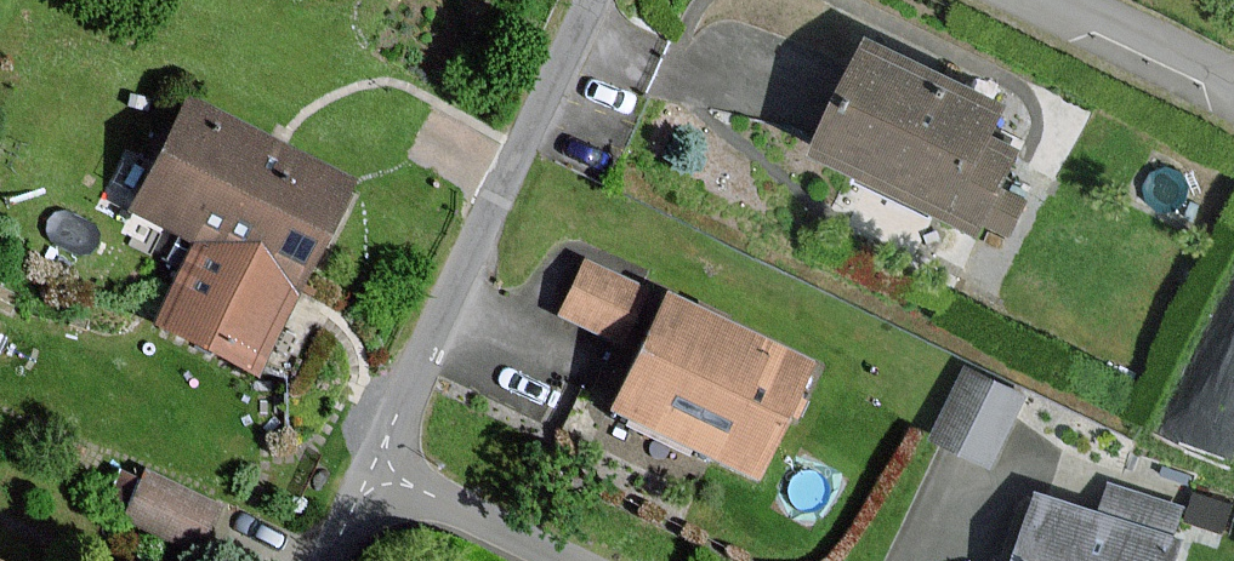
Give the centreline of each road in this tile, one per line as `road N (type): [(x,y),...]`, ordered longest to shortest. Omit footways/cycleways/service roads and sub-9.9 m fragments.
road 1 (residential): [(591,0),(374,465)]
road 2 (residential): [(374,465),(575,560)]
road 3 (residential): [(1233,96),(1044,0)]

